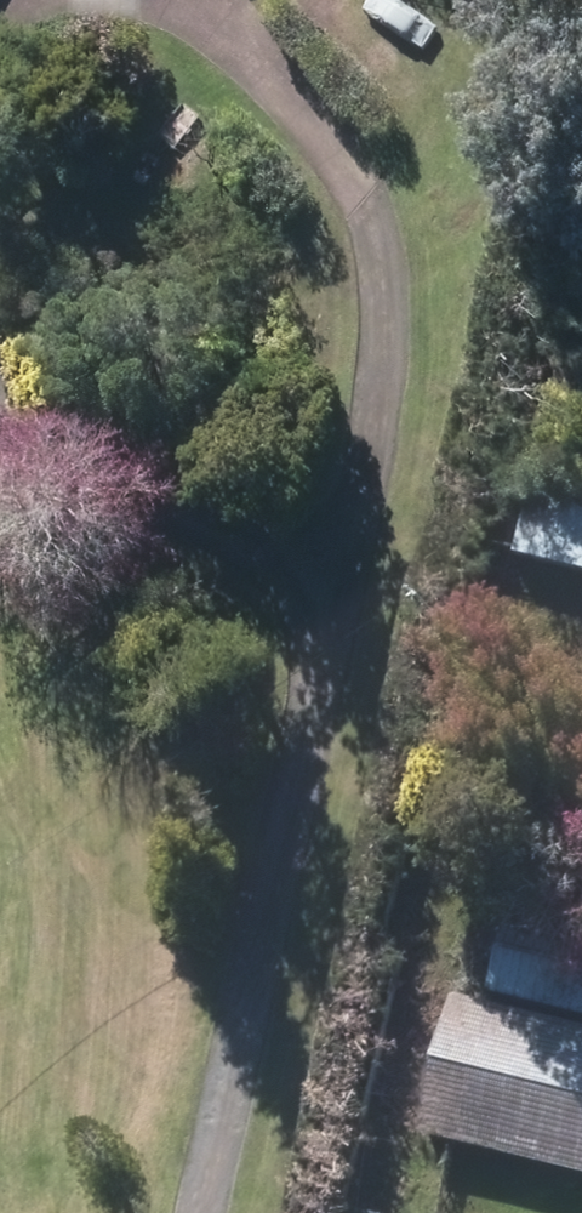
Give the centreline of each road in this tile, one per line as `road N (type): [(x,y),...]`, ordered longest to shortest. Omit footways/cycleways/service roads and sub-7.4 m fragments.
road 1 (track): [(241,1212),(393,538),(408,290),(351,123),(148,17),(13,26),(0,50)]
road 2 (track): [(0,381),(233,696)]
road 3 (track): [(233,696),(302,945)]

